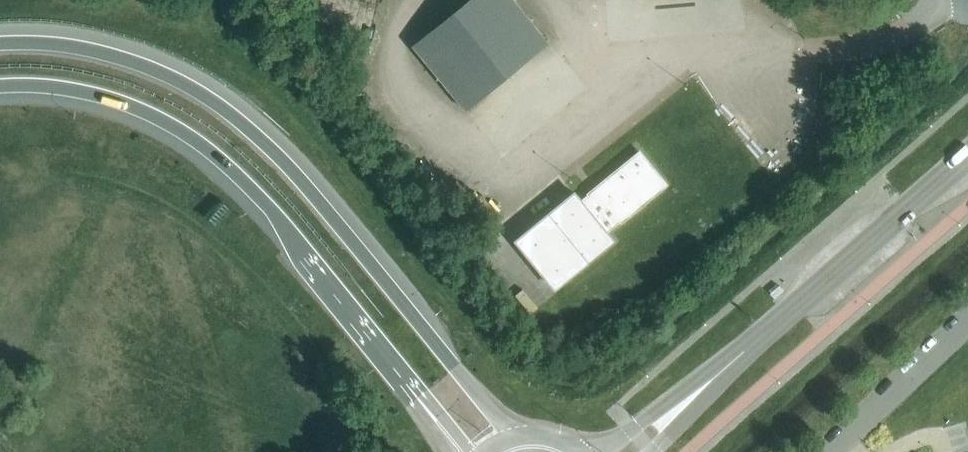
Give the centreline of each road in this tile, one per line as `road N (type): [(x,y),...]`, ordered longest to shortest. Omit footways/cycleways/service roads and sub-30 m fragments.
road 1 (trunk): [(523,434),(490,411),(289,164),(242,121),(174,78),(111,54),(0,44)]
road 2 (trunk): [(0,86),(72,90),(130,105),(228,165),(405,383)]
road 3 (tertiary): [(967,155),(743,352)]
road 4 (unclassified): [(827,451),(967,324)]
road 5 (tertiary): [(743,352),(599,451)]
road 6 (tertiary): [(651,451),(743,352)]

